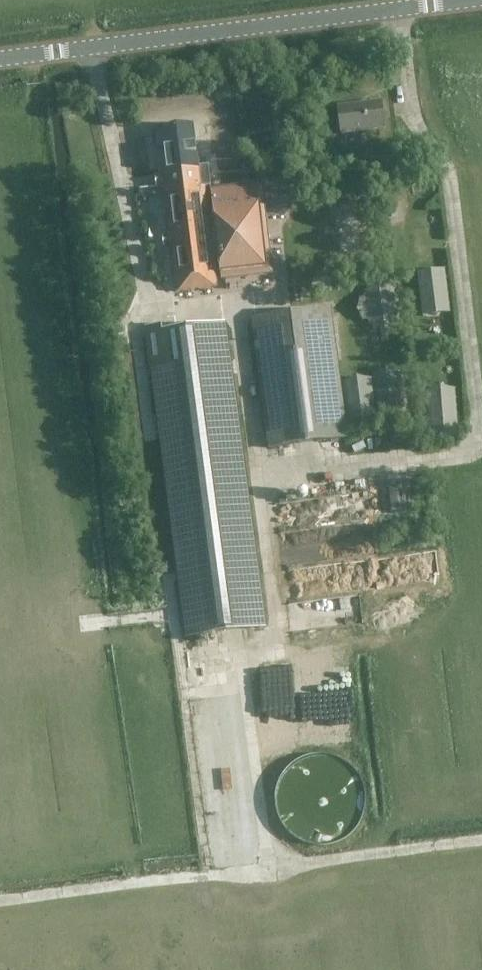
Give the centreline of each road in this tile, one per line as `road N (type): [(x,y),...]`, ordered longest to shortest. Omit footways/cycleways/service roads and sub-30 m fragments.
road 1 (tertiary): [(0,64),(481,2)]

